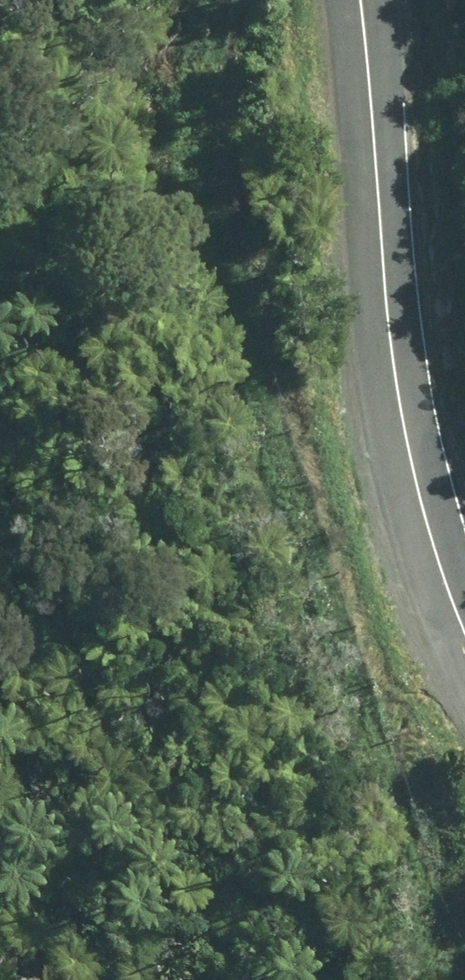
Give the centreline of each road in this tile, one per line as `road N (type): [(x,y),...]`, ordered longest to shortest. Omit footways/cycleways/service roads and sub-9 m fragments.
road 1 (track): [(211,0),(226,261),(274,513),(464,965)]
road 2 (unclassified): [(383,0),(449,511),(464,547)]

